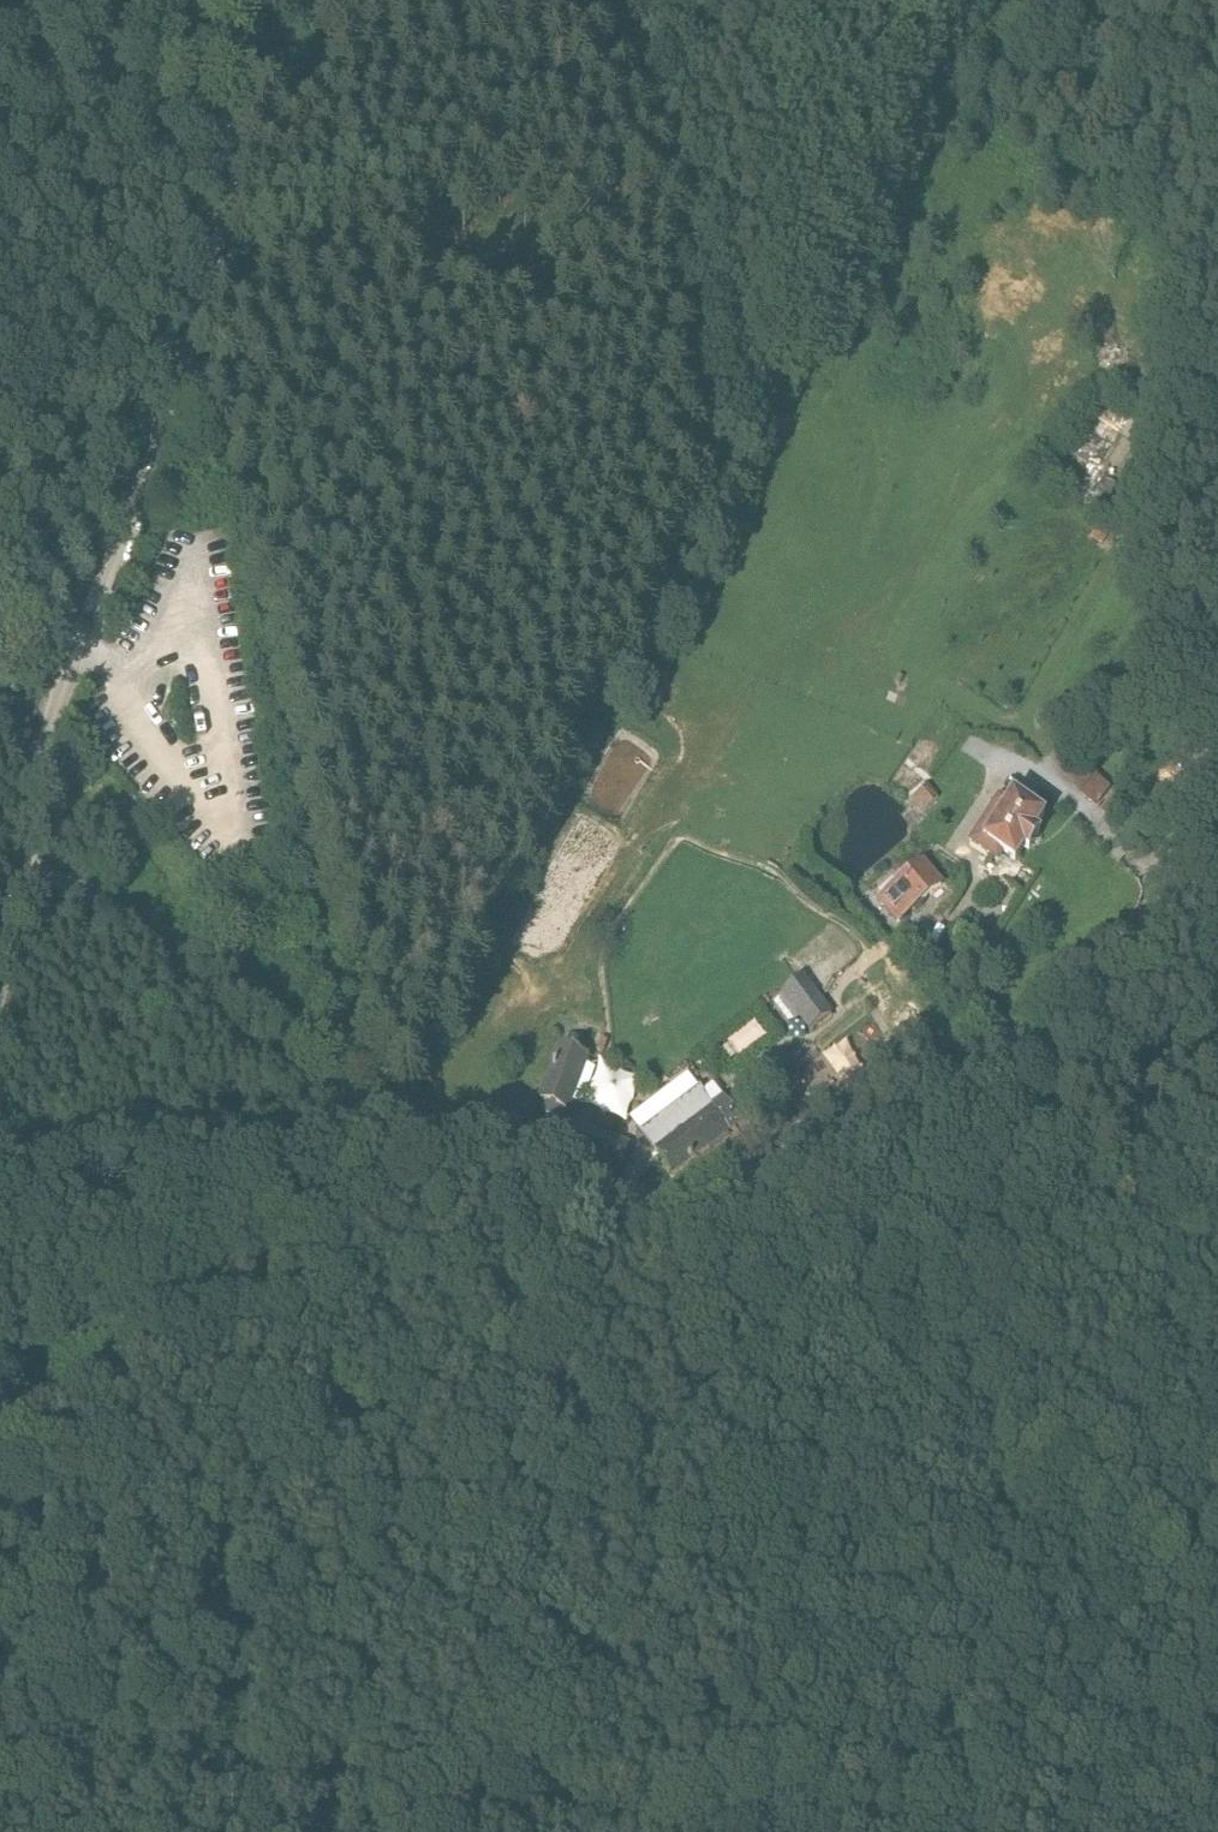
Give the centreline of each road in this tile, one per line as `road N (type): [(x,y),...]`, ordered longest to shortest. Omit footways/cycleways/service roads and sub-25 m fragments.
road 1 (unclassified): [(0,974),(53,714),(130,520),(193,328),(245,0)]
road 2 (track): [(1217,1638),(1129,1556),(1025,1482),(915,1387),(678,1239)]
road 3 (track): [(408,1149),(394,1110),(222,806)]
road 4 (track): [(1217,749),(1174,883)]

